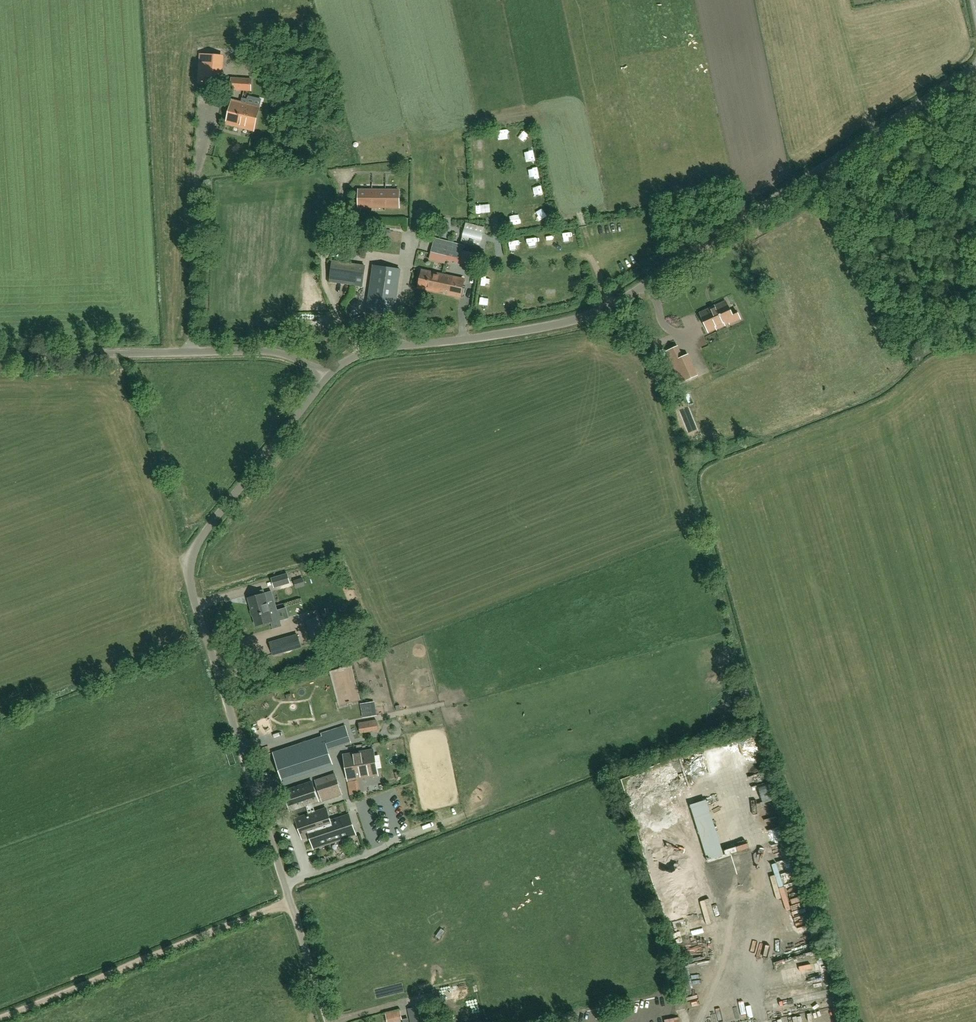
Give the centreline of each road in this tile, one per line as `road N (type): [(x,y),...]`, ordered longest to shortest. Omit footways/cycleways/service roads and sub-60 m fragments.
road 1 (unclassified): [(325,376),(375,351),(593,315),(975,68)]
road 2 (unclassified): [(328,1021),(188,578),(208,523),(325,376)]
road 3 (unclassified): [(0,357),(266,353),(325,376)]
road 4 (track): [(290,901),(0,1020)]

